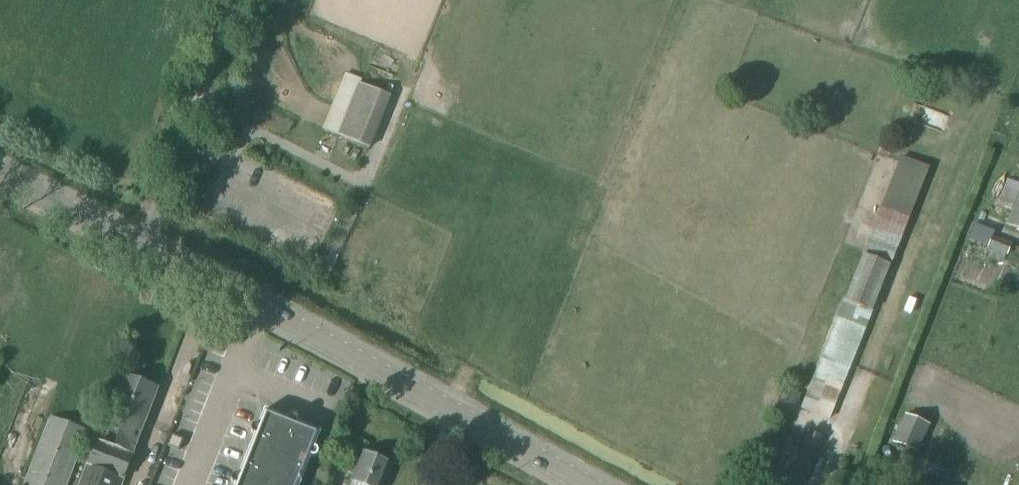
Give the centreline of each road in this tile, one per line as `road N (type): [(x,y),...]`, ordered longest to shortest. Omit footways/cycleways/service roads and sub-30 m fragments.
road 1 (tertiary): [(588,484),(0,176)]
road 2 (track): [(143,247),(235,0)]

